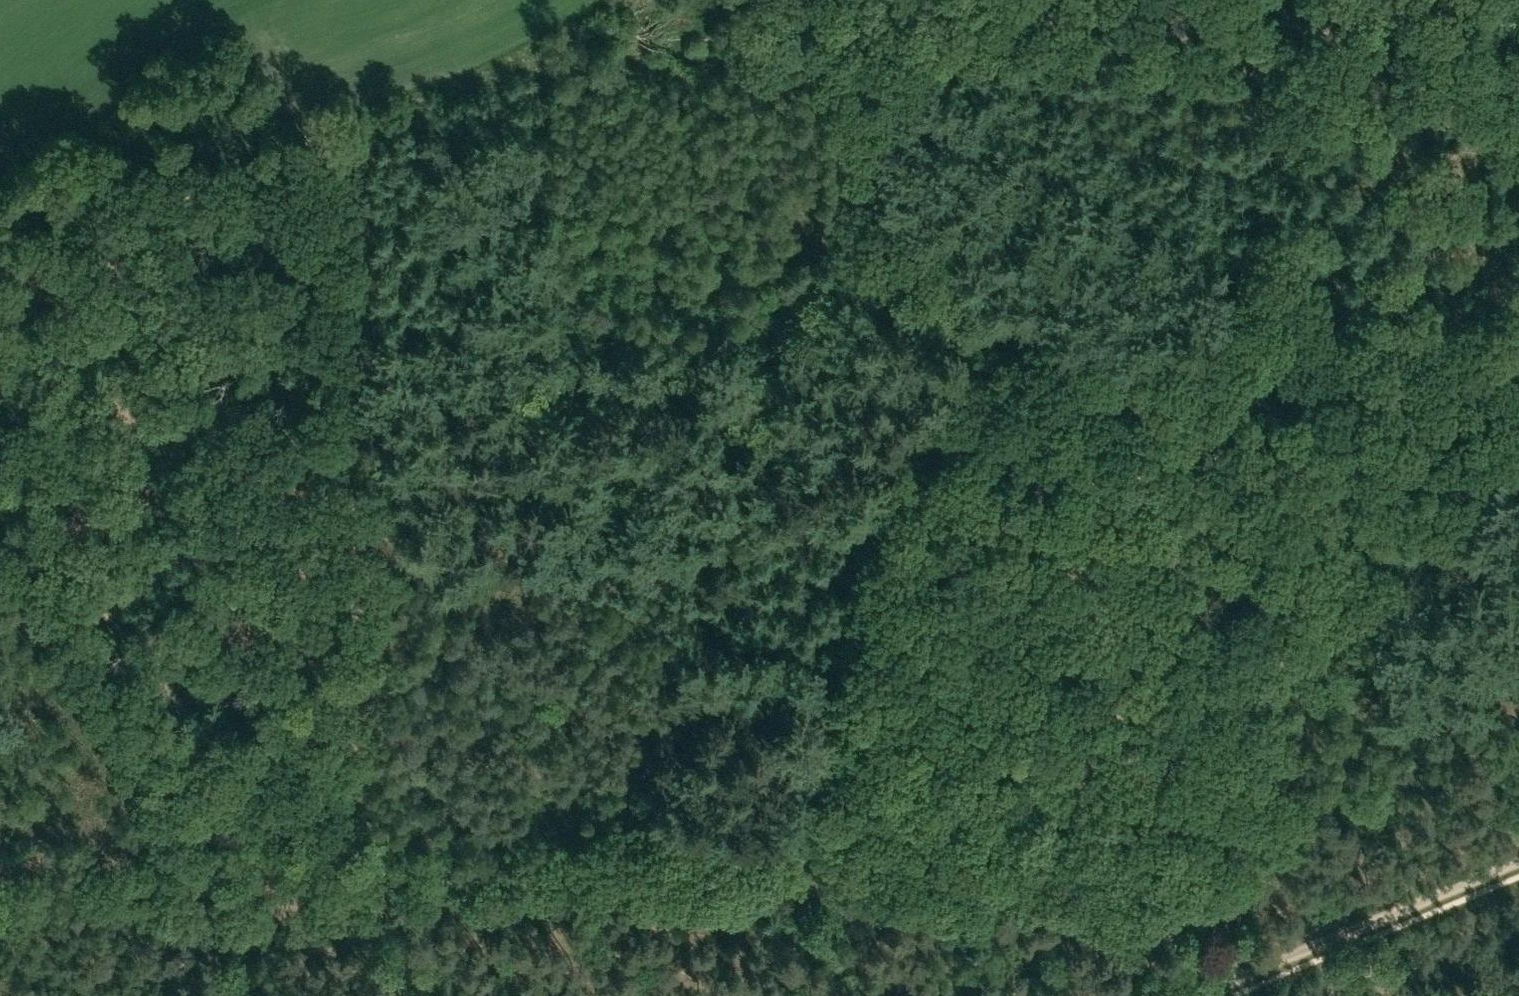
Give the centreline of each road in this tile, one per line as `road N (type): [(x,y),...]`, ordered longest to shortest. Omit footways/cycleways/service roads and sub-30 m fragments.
road 1 (track): [(1173,995),(1518,852)]

